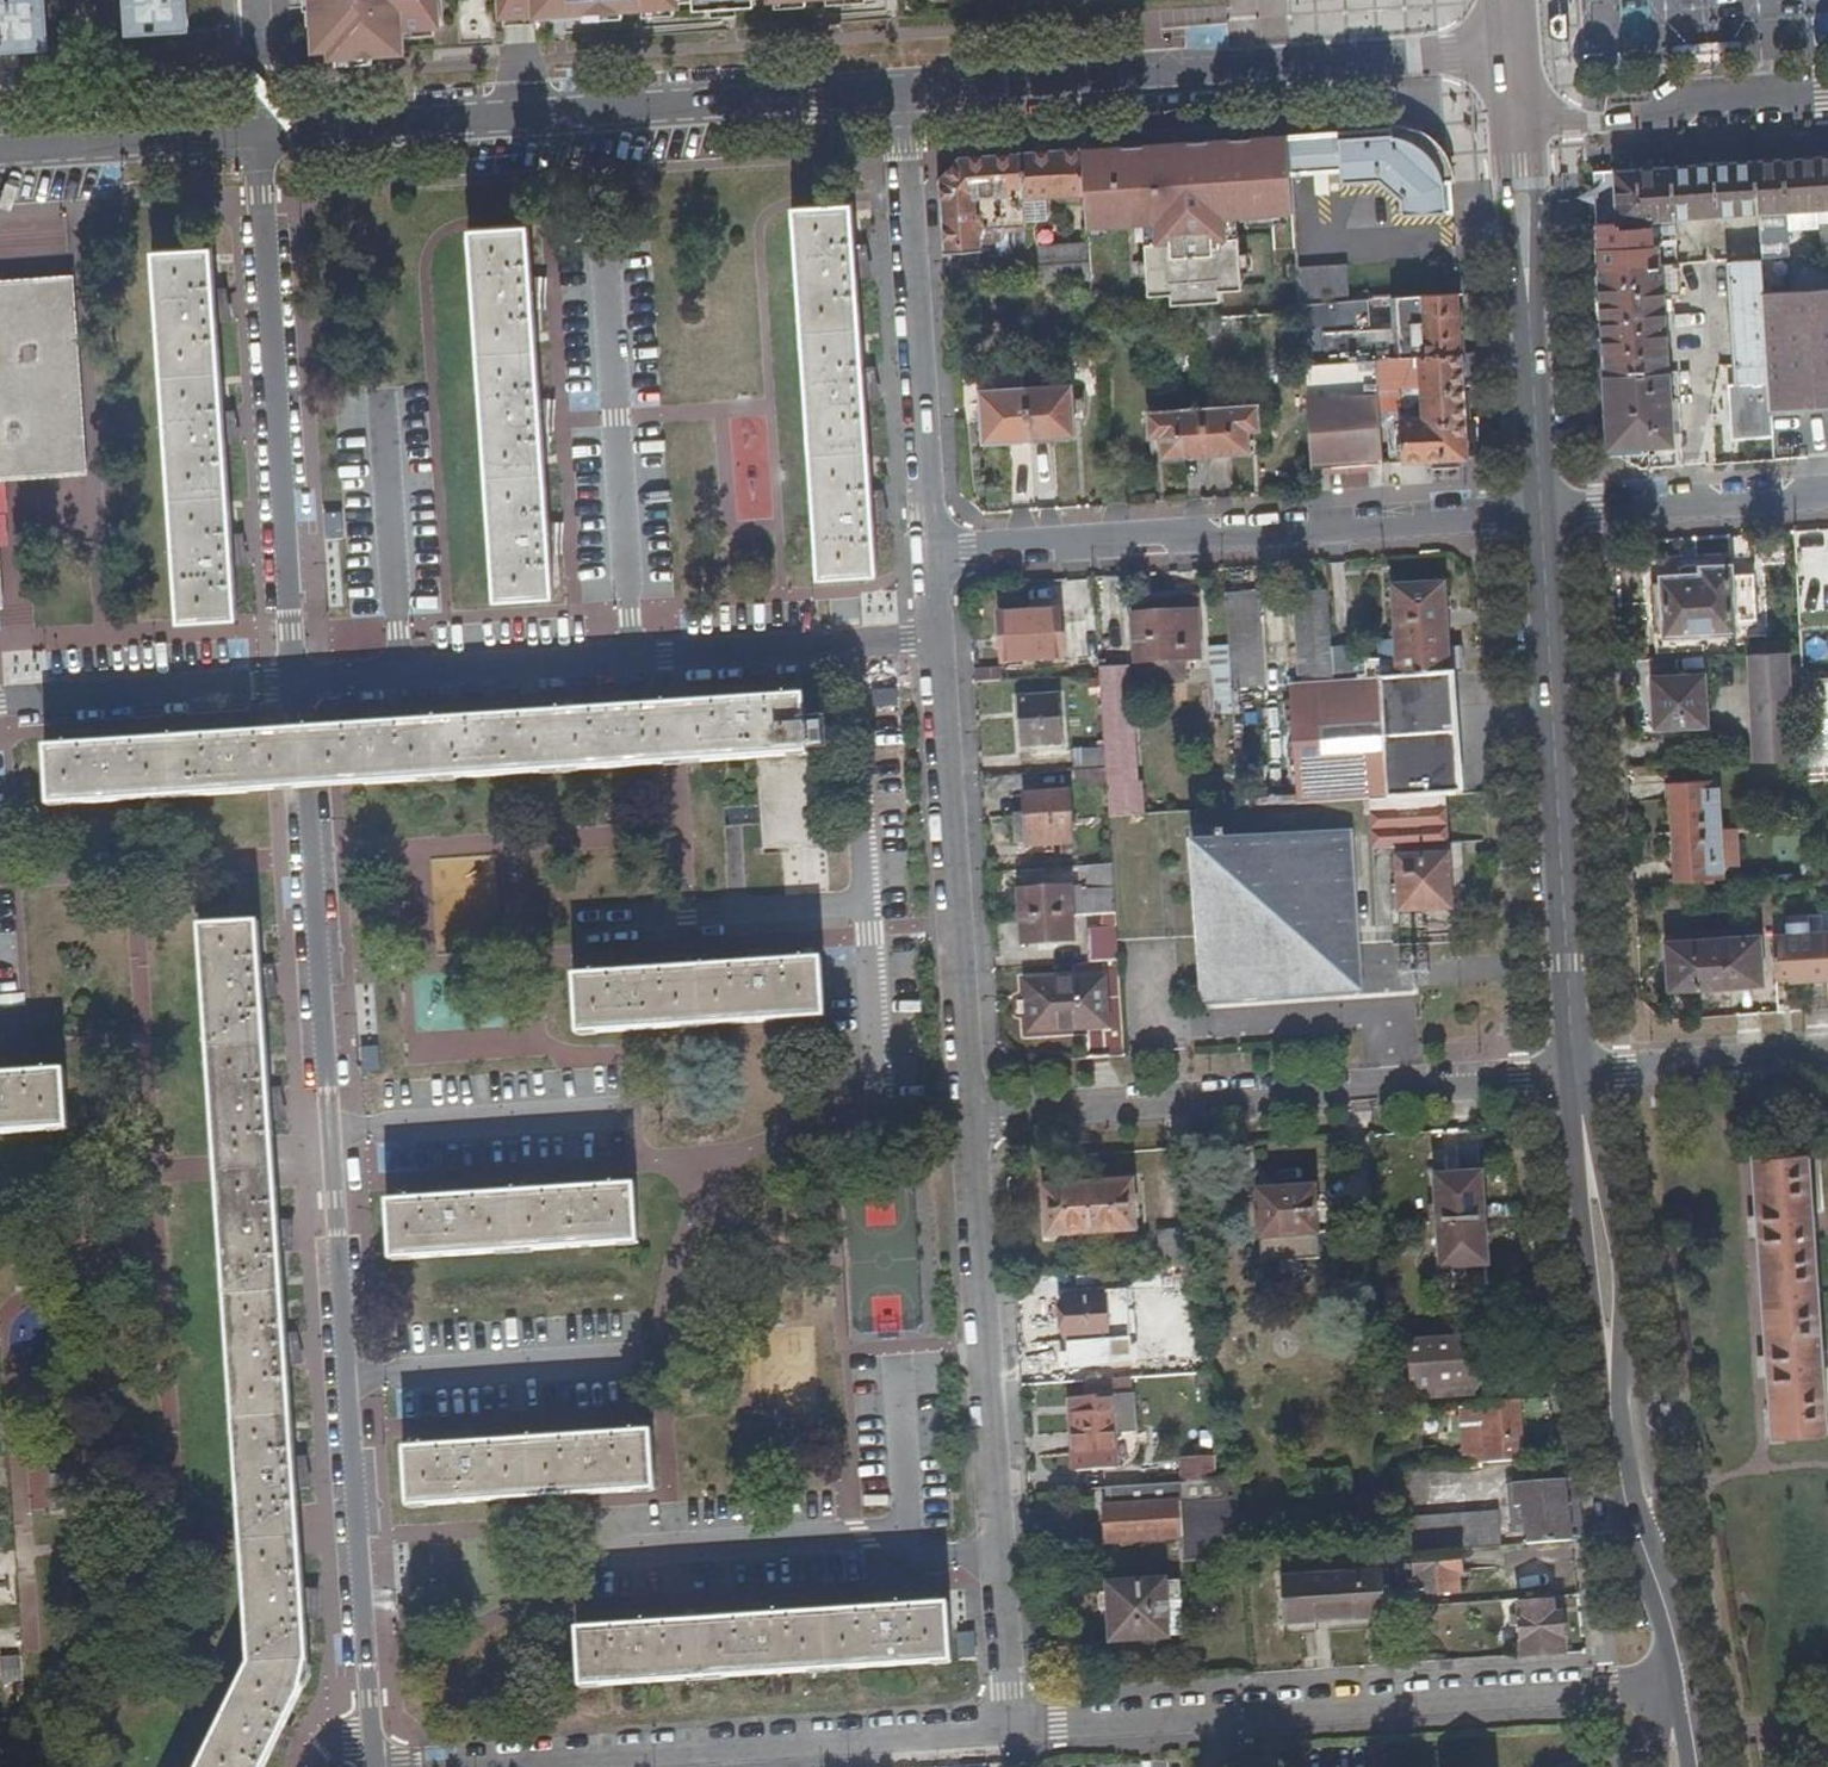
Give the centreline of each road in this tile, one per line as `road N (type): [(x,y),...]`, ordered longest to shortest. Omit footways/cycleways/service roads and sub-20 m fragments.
road 1 (residential): [(299,681),(374,1766)]
road 2 (residential): [(1010,1727),(1683,1682)]
road 3 (residential): [(260,135),(899,92)]
road 4 (residential): [(938,642),(299,681)]
road 5 (residential): [(899,92),(1513,53)]
road 6 (residential): [(1010,1727),(968,1117)]
road 7 (residential): [(968,1117),(1574,1078)]
road 8 (residential): [(931,552),(1536,514)]
road 9 (primary): [(1574,1078),(1536,514)]
road 10 (residential): [(260,135),(299,681)]
road 11 (residential): [(474,1766),(1010,1727)]
road 12 (residential): [(968,1117),(938,642)]
road 13 (residential): [(931,552),(899,92)]
road 14 (primary): [(1536,514),(1517,127)]
road 15 (primary): [(1683,1682),(1670,1615),(1621,1480),(1608,1373)]
road 16 (residential): [(1827,97),(1664,107),(1602,125),(1517,127)]
road 17 (residential): [(299,681),(0,701)]
road 18 (residential): [(1827,493),(1536,514)]
road 19 (residential): [(0,152),(260,135)]
road 20 (residential): [(1574,1078),(1827,1060)]
road 21 (primary): [(1608,1373),(1619,1361),(1625,1311),(1607,1169),(1583,1136)]
road 22 (primary): [(1583,1136),(1574,1170),(1596,1353),(1608,1373)]
road 23 (residential): [(252,0),(260,135)]

